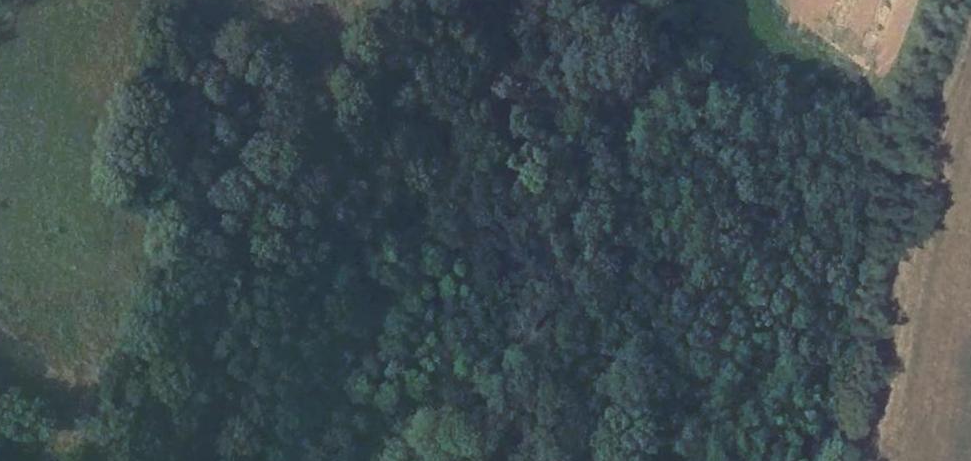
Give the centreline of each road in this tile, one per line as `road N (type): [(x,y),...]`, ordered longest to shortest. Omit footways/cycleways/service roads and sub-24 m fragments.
road 1 (track): [(638,0),(590,119),(354,460)]

